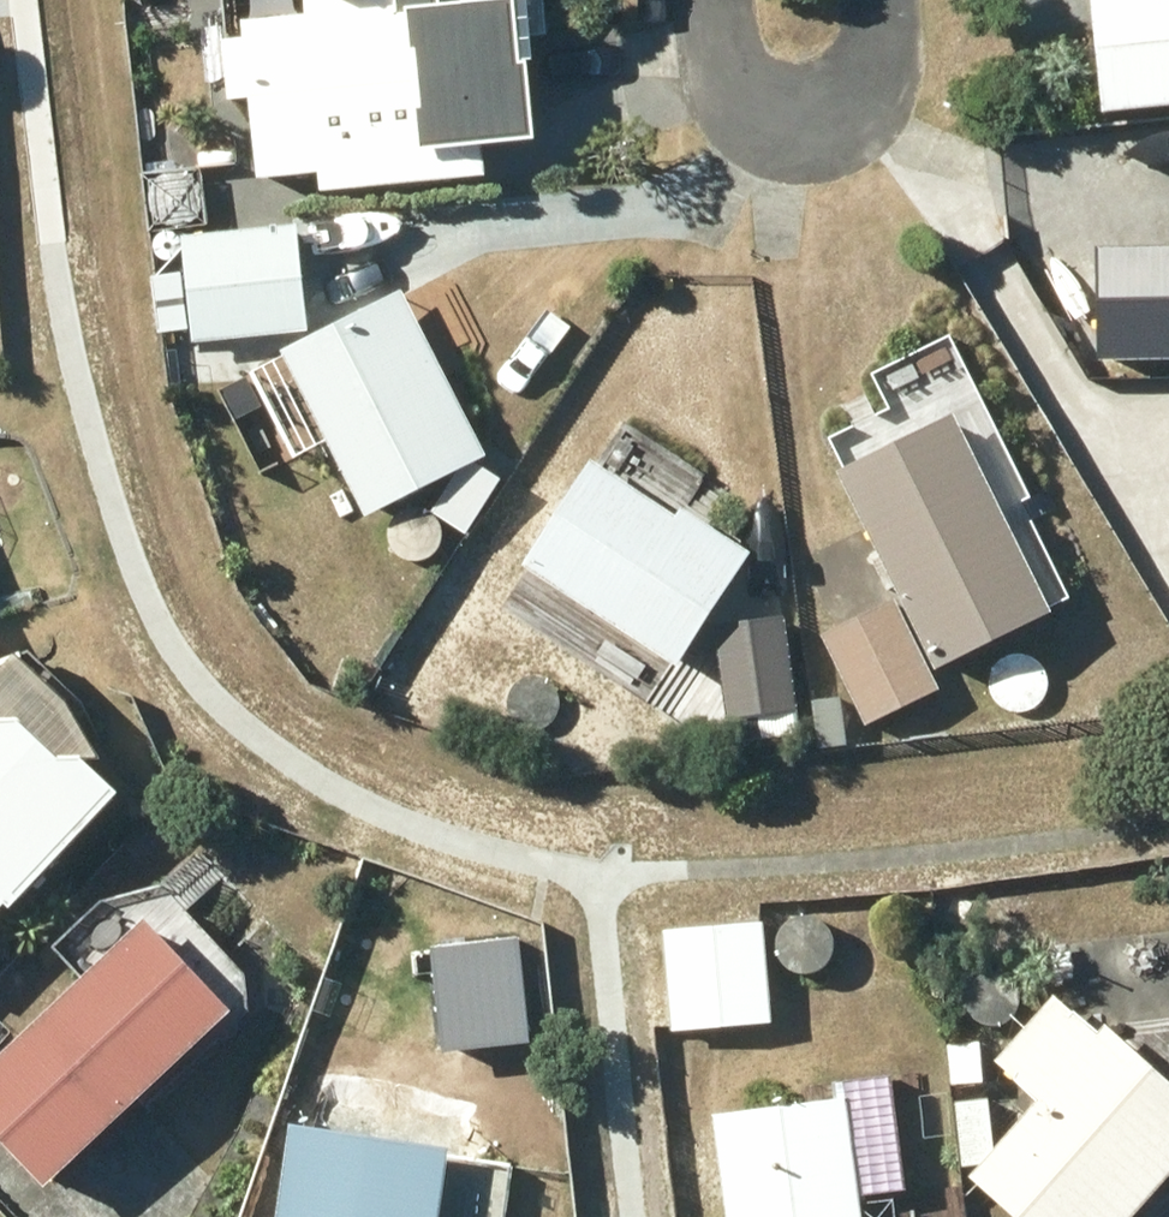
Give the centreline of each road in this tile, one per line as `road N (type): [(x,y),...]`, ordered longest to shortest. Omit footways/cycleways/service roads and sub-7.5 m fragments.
road 1 (residential): [(793,117),(838,109),(871,85),(882,44),(881,0)]
road 2 (residential): [(715,0),(721,60),(742,98),(793,117)]

